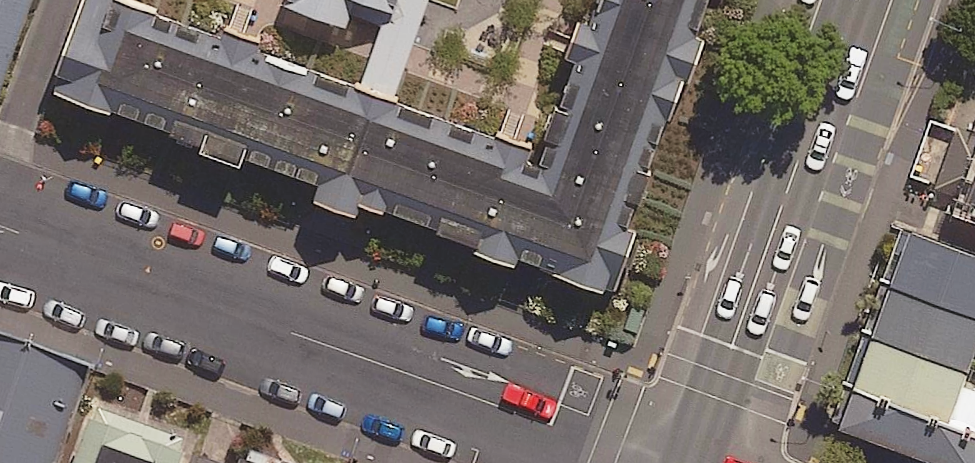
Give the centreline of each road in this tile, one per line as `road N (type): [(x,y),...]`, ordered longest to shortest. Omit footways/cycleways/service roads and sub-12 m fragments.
road 1 (unclassified): [(0,226),(663,462)]
road 2 (trunk): [(862,0),(696,462)]

